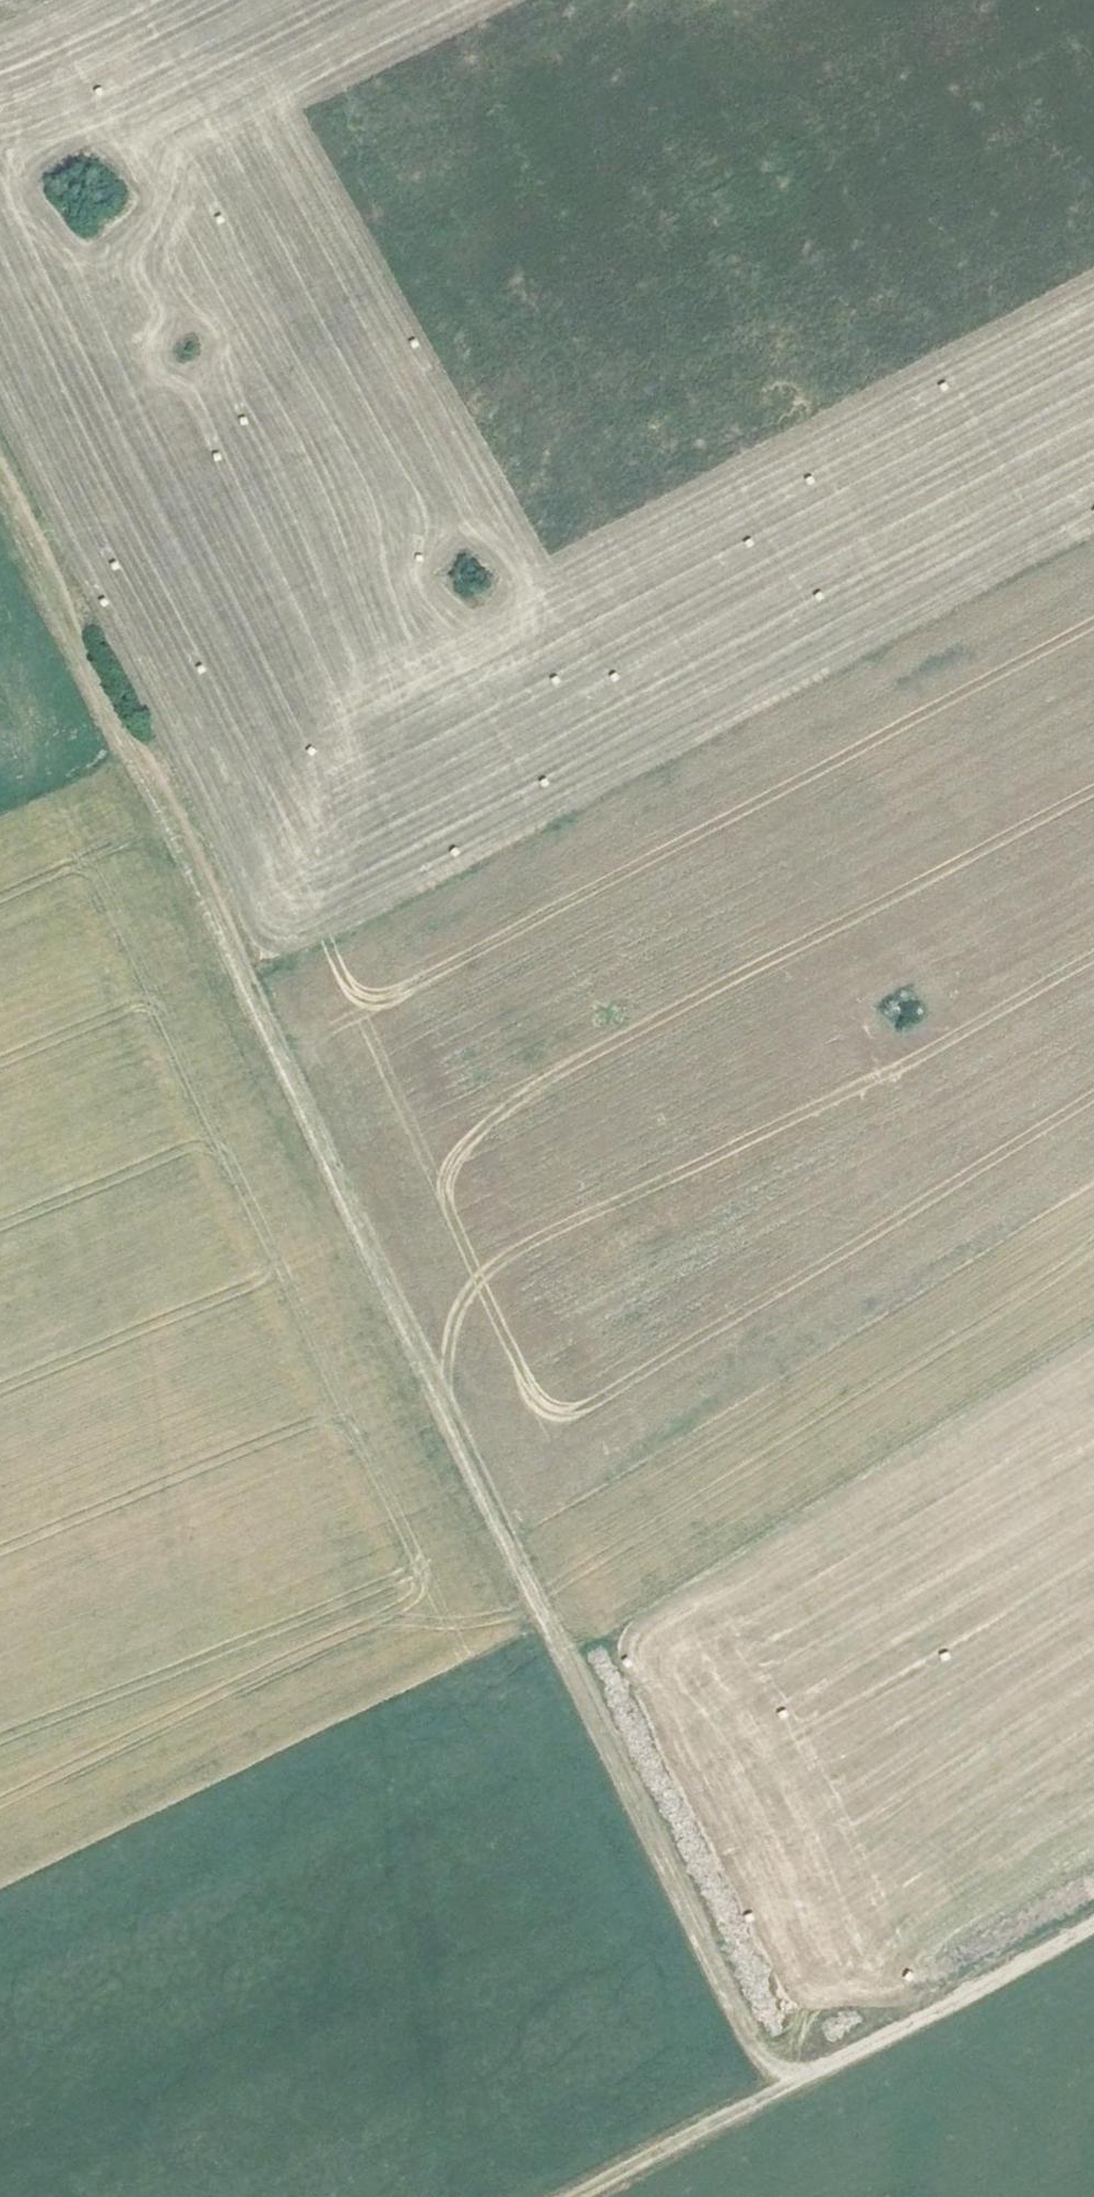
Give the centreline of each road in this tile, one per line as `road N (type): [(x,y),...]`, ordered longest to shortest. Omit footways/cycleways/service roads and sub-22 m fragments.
road 1 (track): [(777,2088),(0,447)]
road 2 (track): [(1093,1919),(574,2196)]

